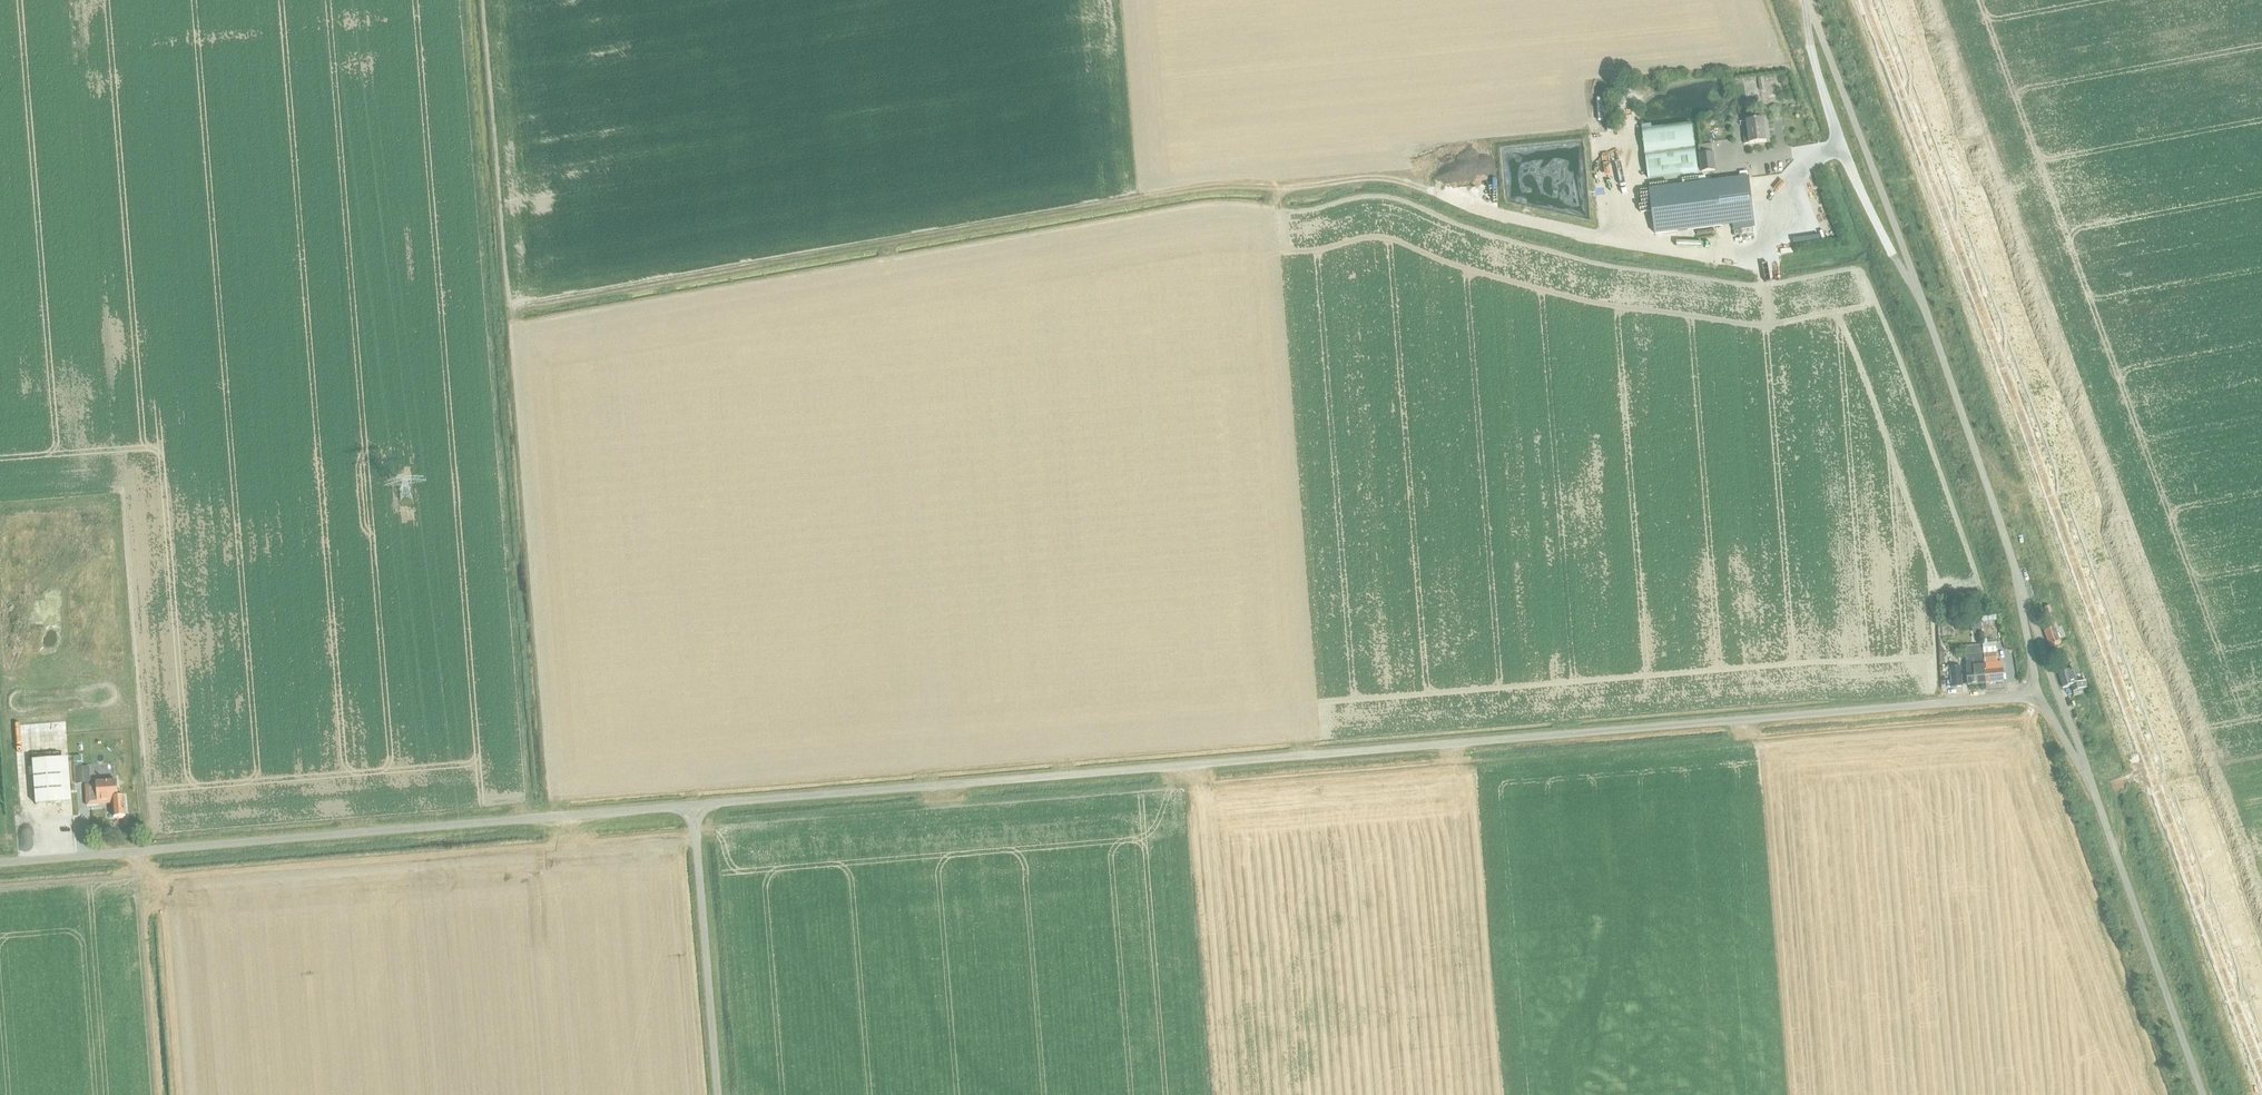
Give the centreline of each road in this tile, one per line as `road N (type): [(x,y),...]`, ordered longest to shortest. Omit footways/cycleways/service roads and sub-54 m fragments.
road 1 (unclassified): [(690,807),(2035,694)]
road 2 (unclassified): [(0,866),(690,807)]
road 3 (unclassified): [(2205,1094),(2087,770)]
road 4 (unclassified): [(2024,591),(1916,285)]
road 5 (unclassified): [(1916,285),(1840,148),(1805,0)]
road 6 (unclassified): [(1916,285),(1806,0)]
road 7 (unclassified): [(715,1094),(690,807)]
road 8 (unclassified): [(2087,770),(2024,591)]
road 9 (track): [(2261,760),(2130,785),(2089,778)]

